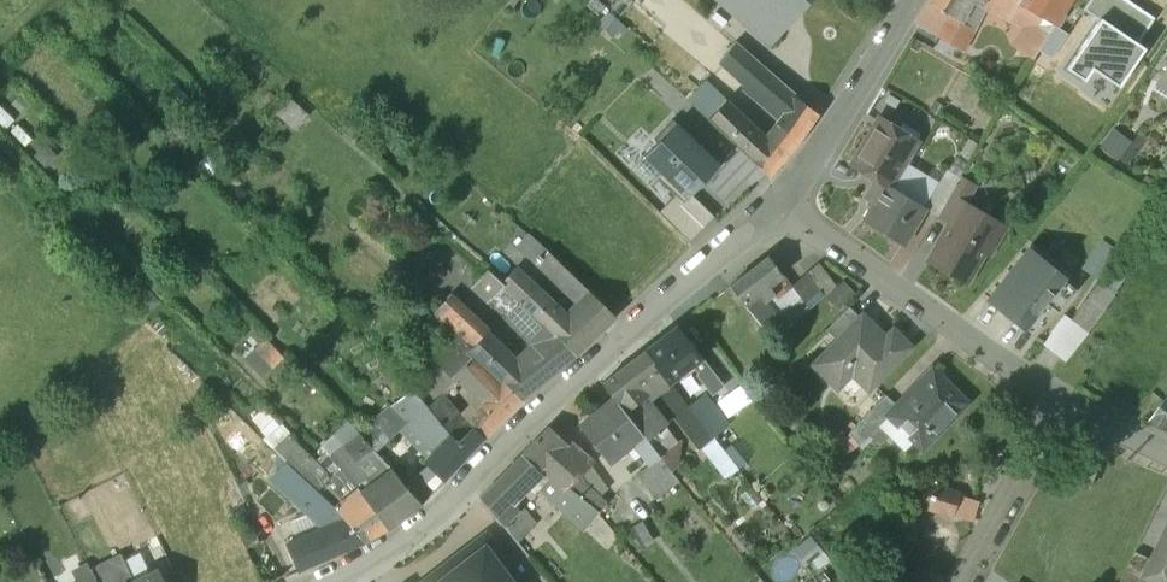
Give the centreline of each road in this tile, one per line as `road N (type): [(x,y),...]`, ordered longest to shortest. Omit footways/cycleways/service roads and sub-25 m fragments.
road 1 (residential): [(784,205),(449,502),(314,581)]
road 2 (residential): [(784,205),(1058,403)]
road 3 (residential): [(916,0),(784,205)]
road 4 (residential): [(1058,403),(963,581)]
road 5 (residential): [(1058,403),(1166,455)]

